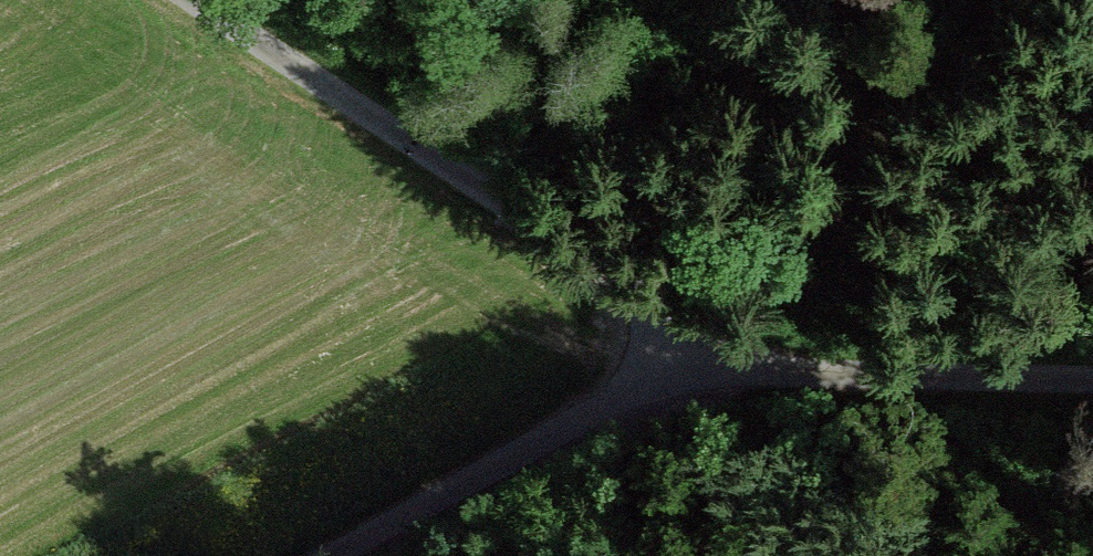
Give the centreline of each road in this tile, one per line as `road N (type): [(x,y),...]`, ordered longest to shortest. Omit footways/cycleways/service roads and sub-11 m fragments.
road 1 (track): [(728,365),(170,0)]
road 2 (track): [(359,555),(728,365)]
road 3 (track): [(728,365),(1092,378)]

